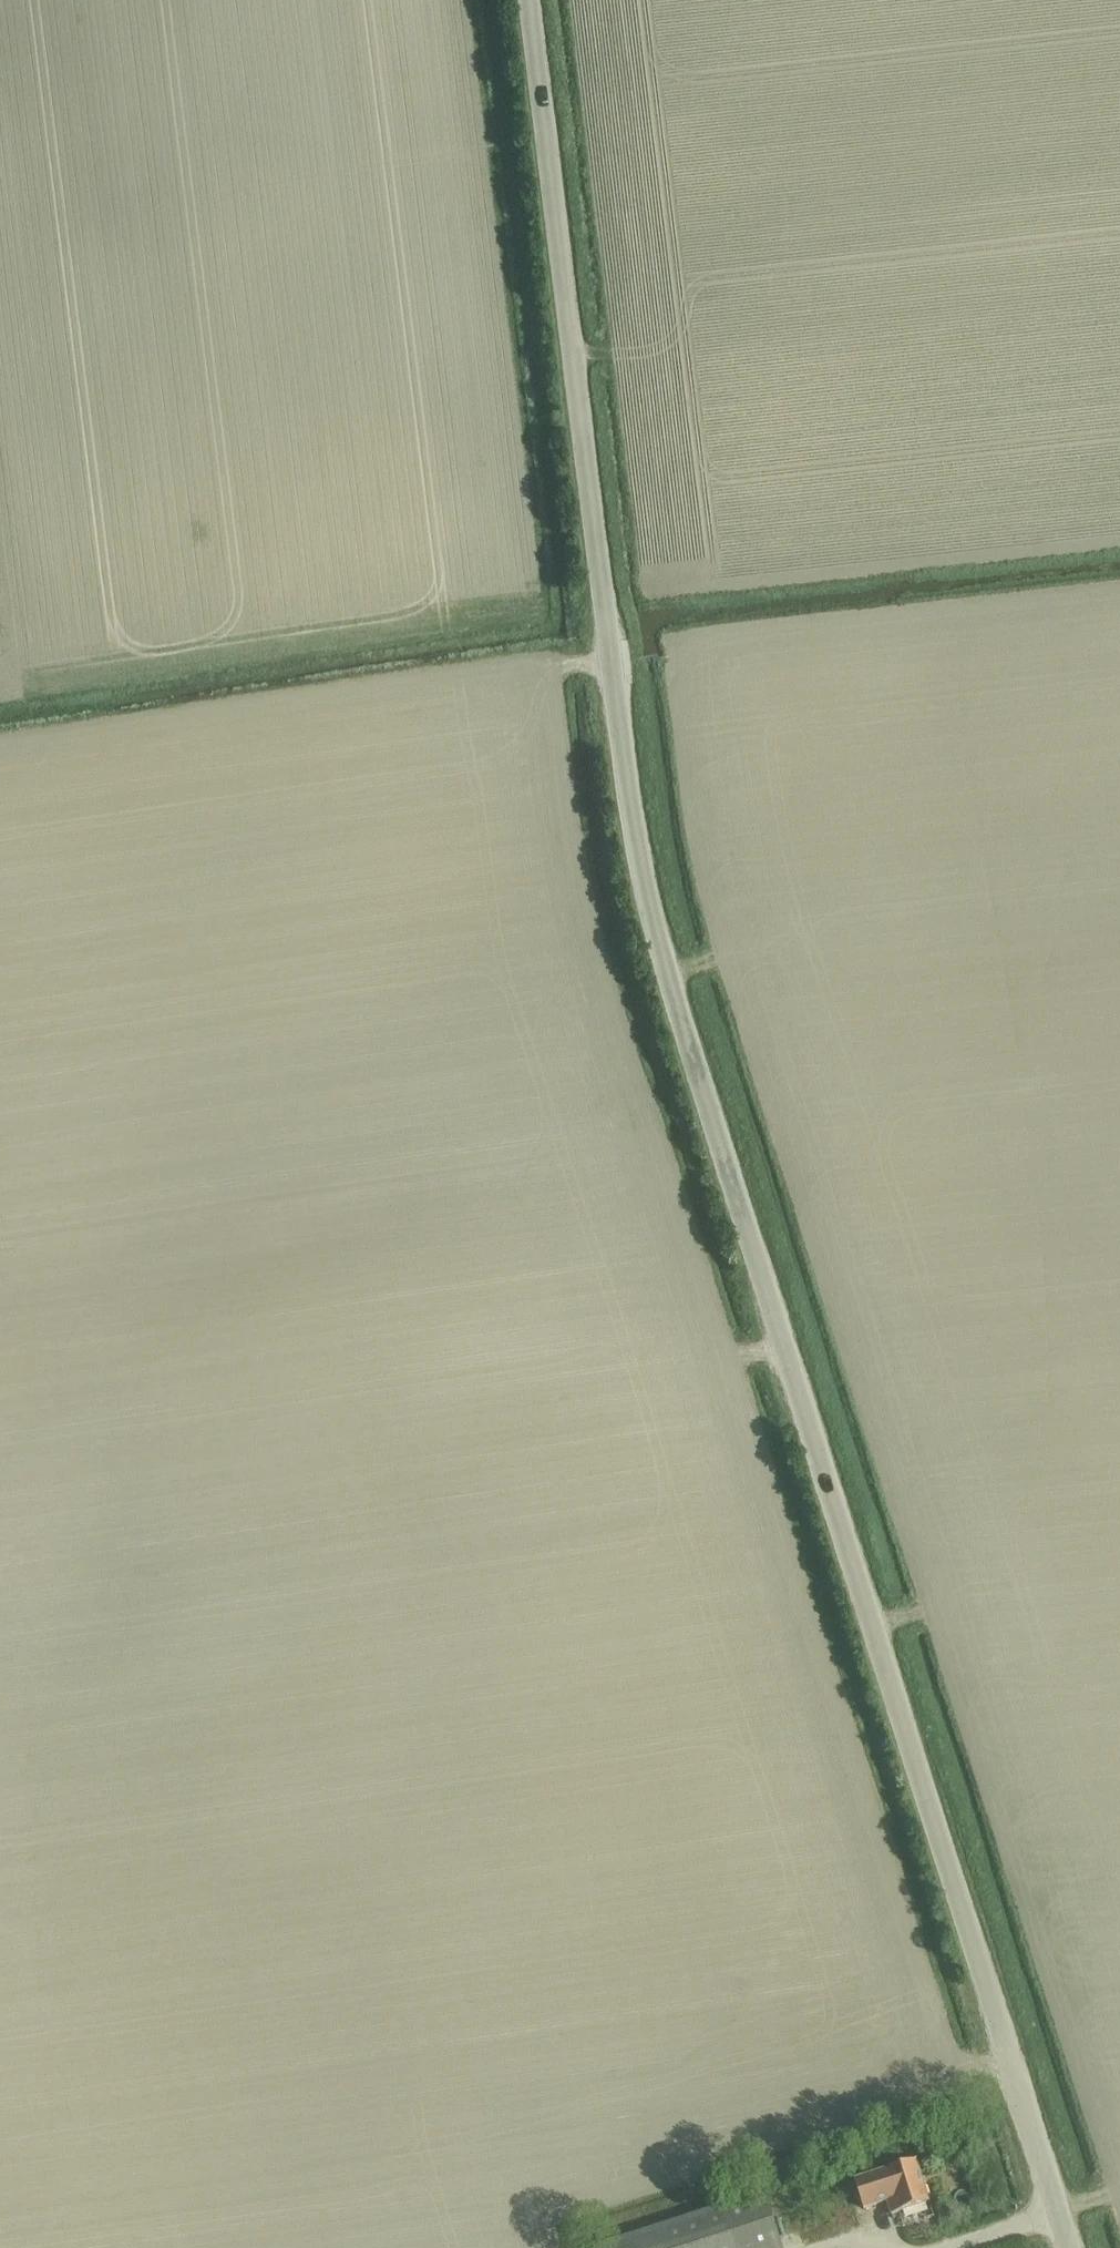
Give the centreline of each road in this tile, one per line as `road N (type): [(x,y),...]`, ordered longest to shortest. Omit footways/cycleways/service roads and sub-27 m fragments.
road 1 (tertiary): [(1059,2247),(866,1633),(693,1041),(600,517),(532,0)]

